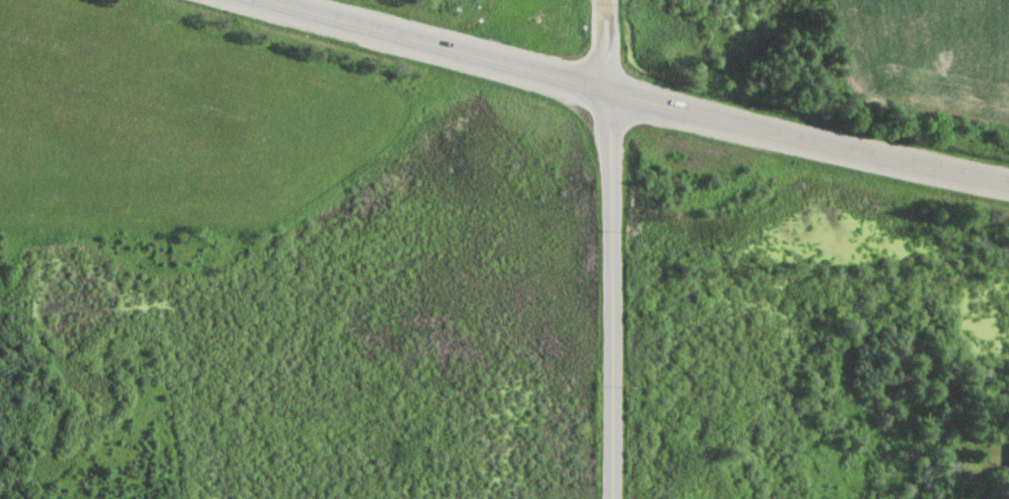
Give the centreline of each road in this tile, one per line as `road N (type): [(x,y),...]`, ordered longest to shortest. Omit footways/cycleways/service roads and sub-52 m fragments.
road 1 (primary): [(1008,184),(610,95)]
road 2 (residential): [(609,498),(610,95)]
road 3 (primary): [(610,95),(255,0)]

